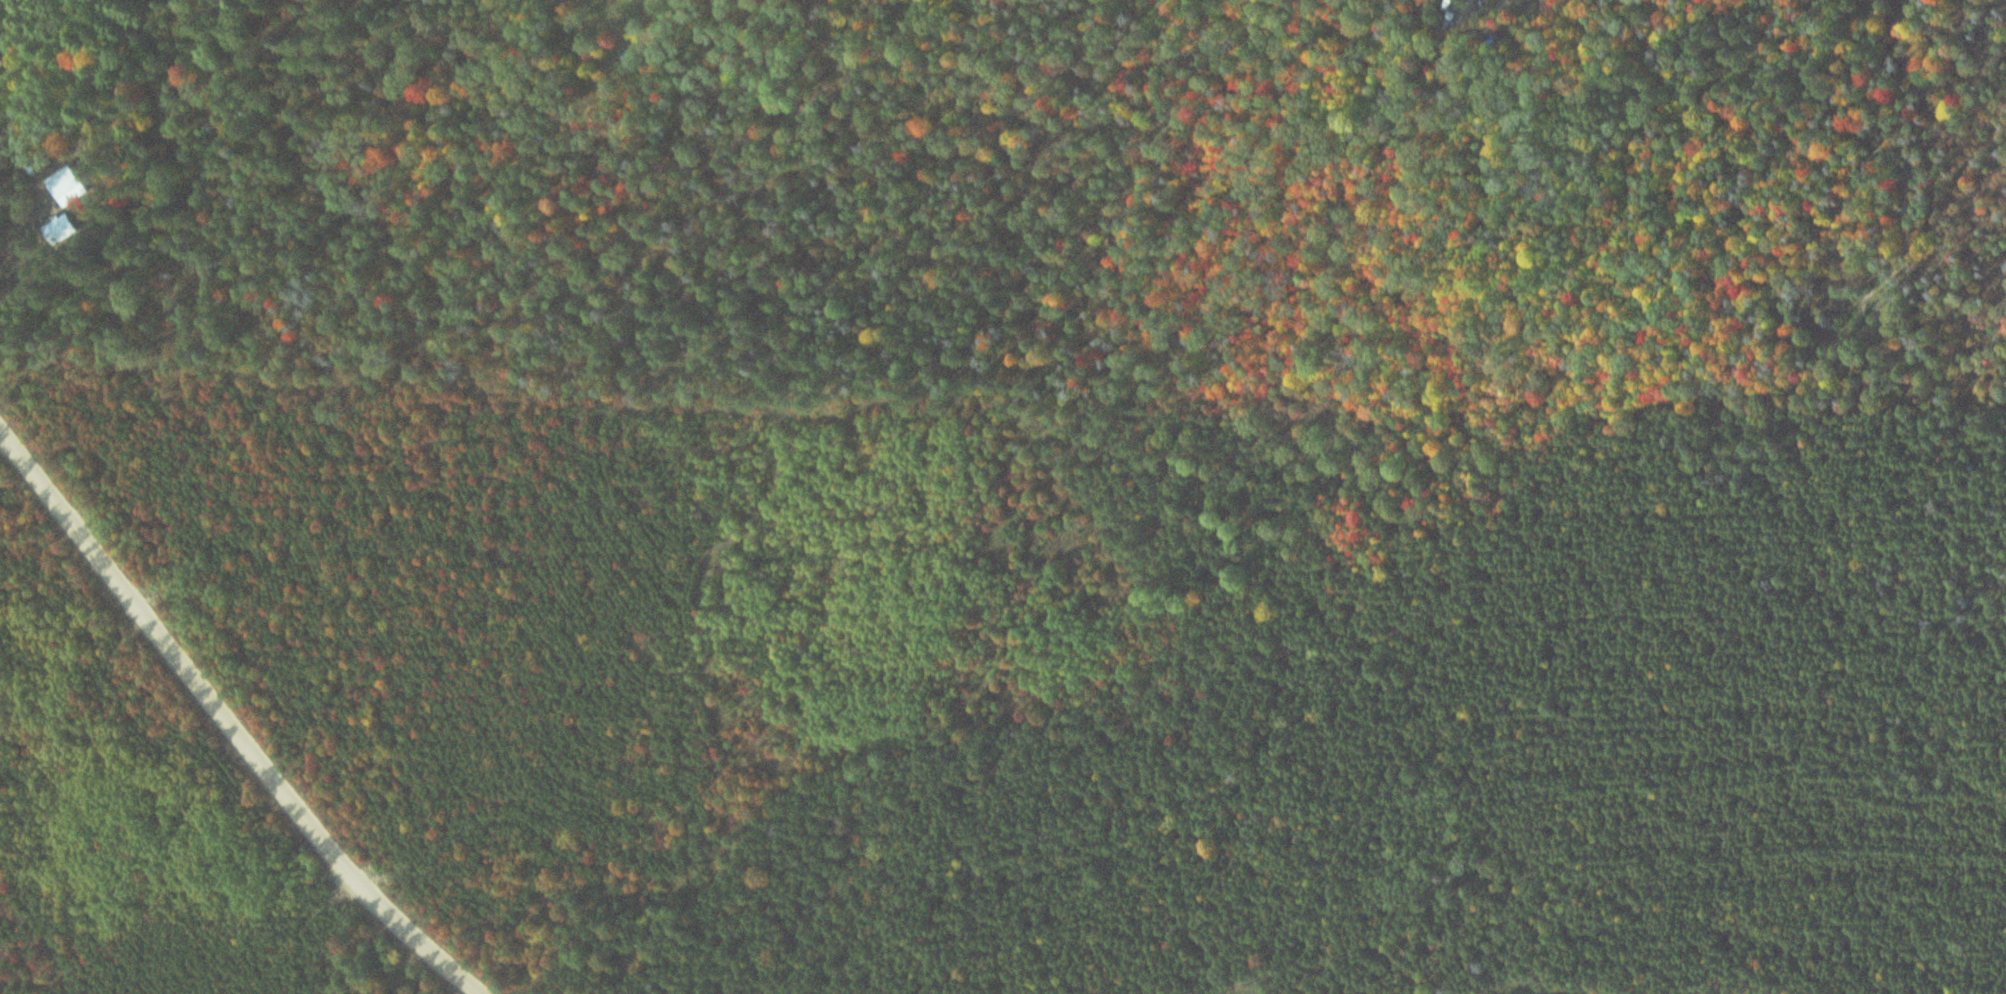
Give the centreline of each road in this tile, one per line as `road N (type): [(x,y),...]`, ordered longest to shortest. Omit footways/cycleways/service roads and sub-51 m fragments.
road 1 (residential): [(0,439),(348,880),(460,993)]

